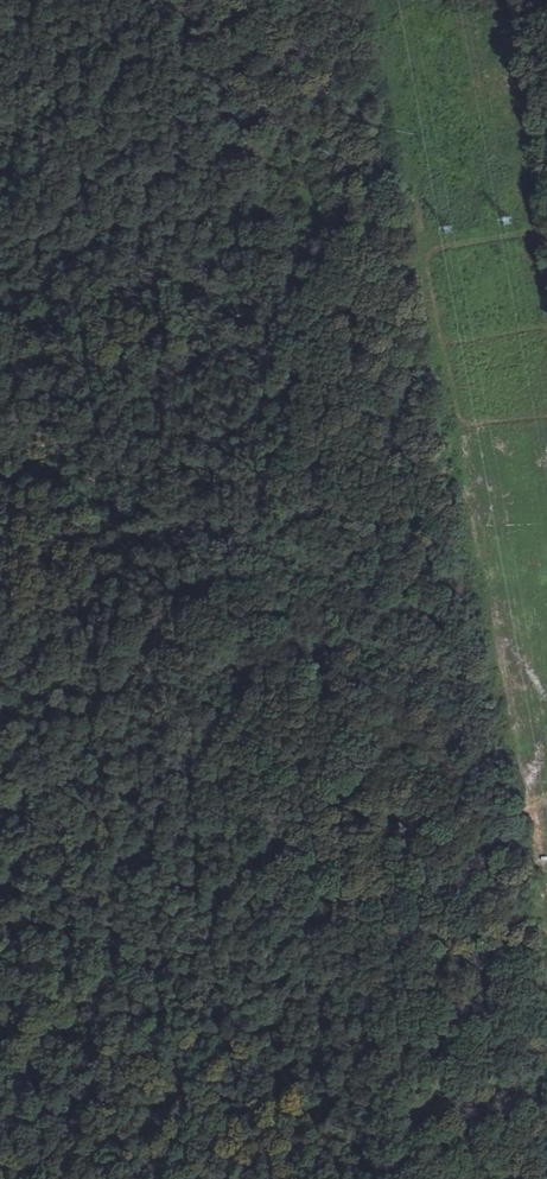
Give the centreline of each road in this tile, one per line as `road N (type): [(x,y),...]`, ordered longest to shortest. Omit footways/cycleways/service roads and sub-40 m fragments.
road 1 (track): [(546,356),(528,246),(546,252)]

